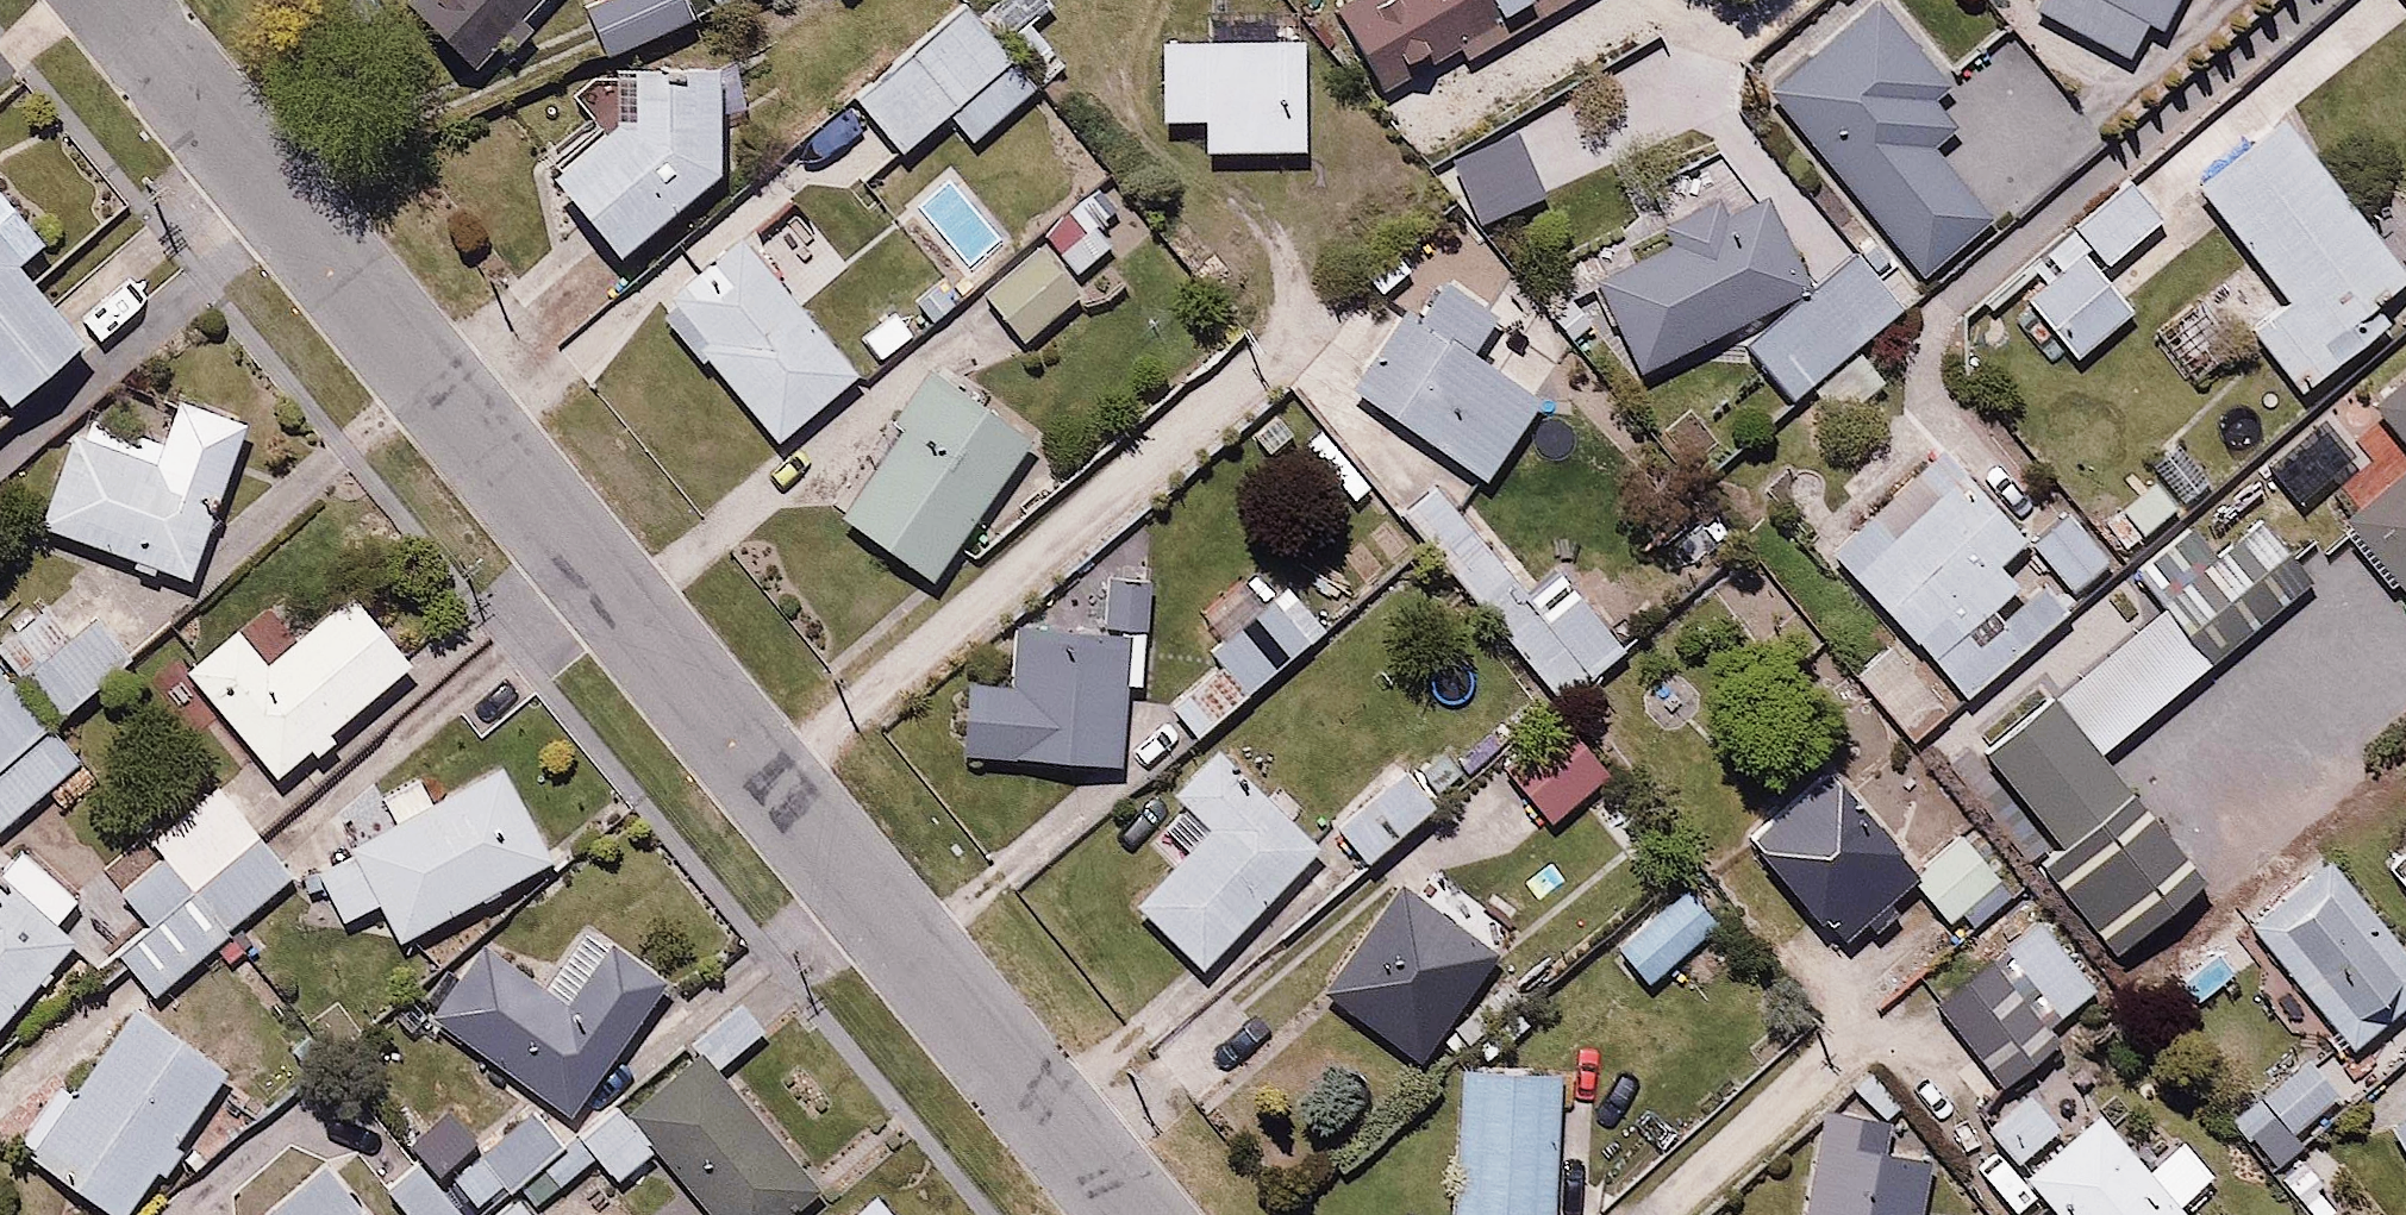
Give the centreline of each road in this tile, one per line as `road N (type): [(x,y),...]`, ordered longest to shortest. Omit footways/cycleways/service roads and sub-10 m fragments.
road 1 (residential): [(119,0),(1136,1214)]

